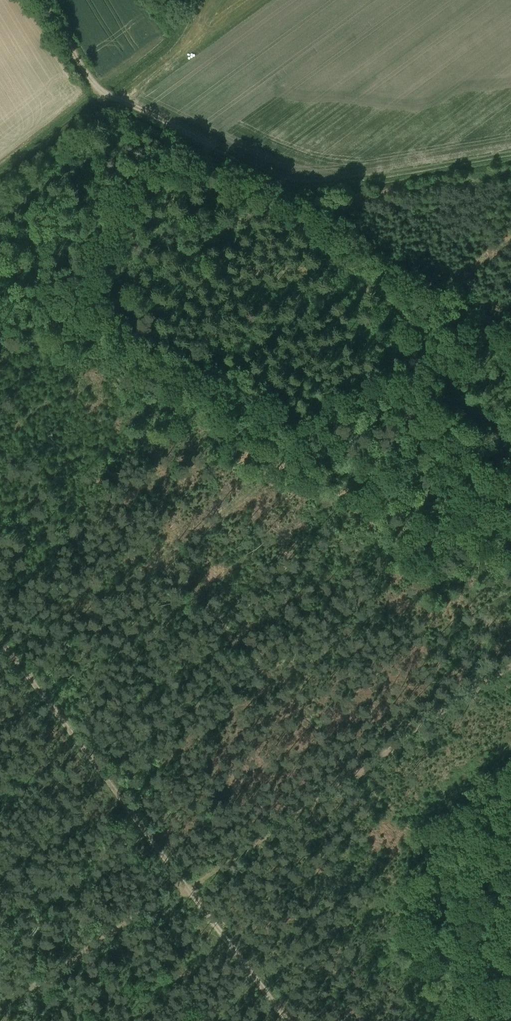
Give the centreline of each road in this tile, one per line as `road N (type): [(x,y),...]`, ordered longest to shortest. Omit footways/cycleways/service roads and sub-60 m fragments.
road 1 (track): [(288,1020),(0,639)]
road 2 (track): [(43,0),(110,101)]

